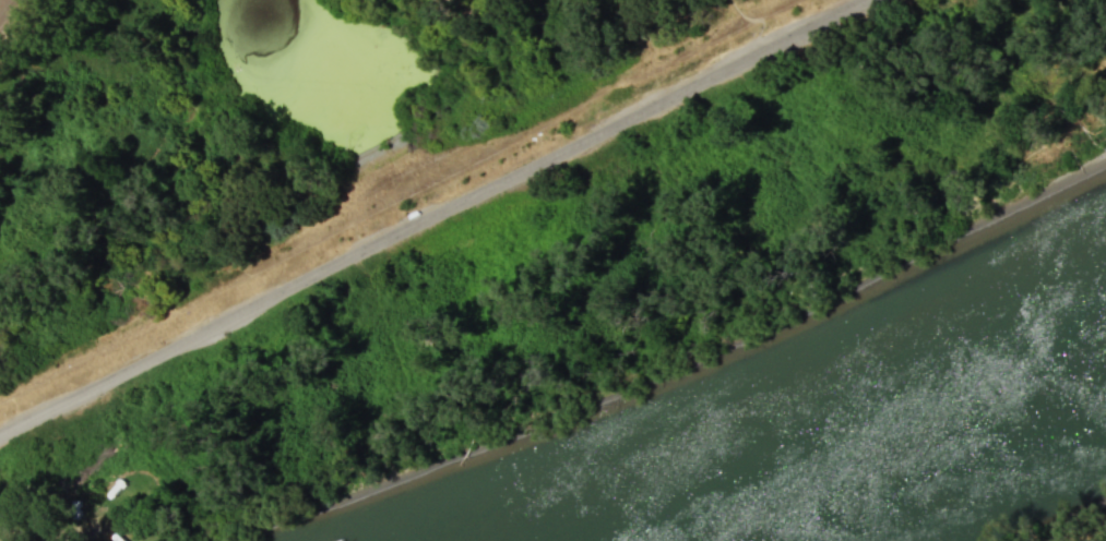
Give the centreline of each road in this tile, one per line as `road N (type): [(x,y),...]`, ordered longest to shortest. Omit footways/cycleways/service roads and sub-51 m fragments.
road 1 (residential): [(0,434),(859,0)]

